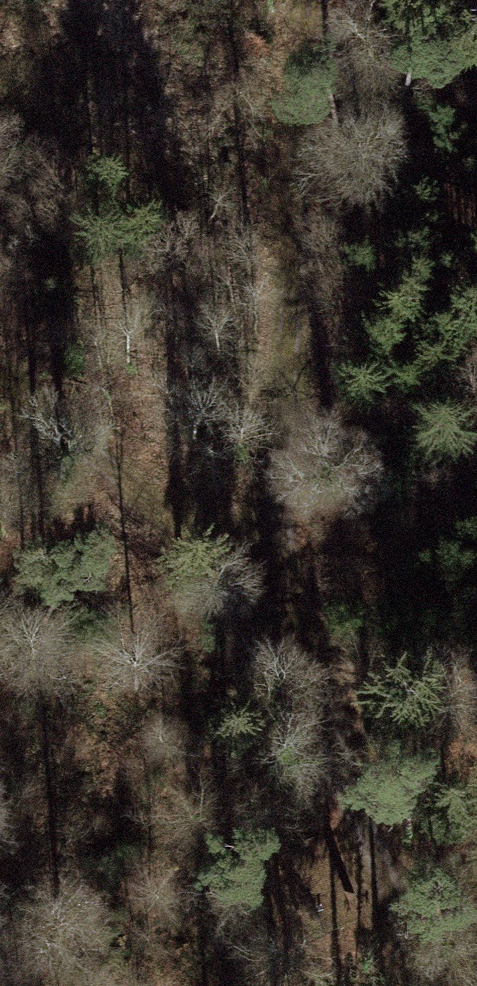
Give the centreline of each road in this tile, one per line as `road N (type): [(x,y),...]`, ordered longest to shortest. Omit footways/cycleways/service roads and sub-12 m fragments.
road 1 (track): [(428,985),(278,627),(0,370)]
road 2 (track): [(278,627),(313,0)]

